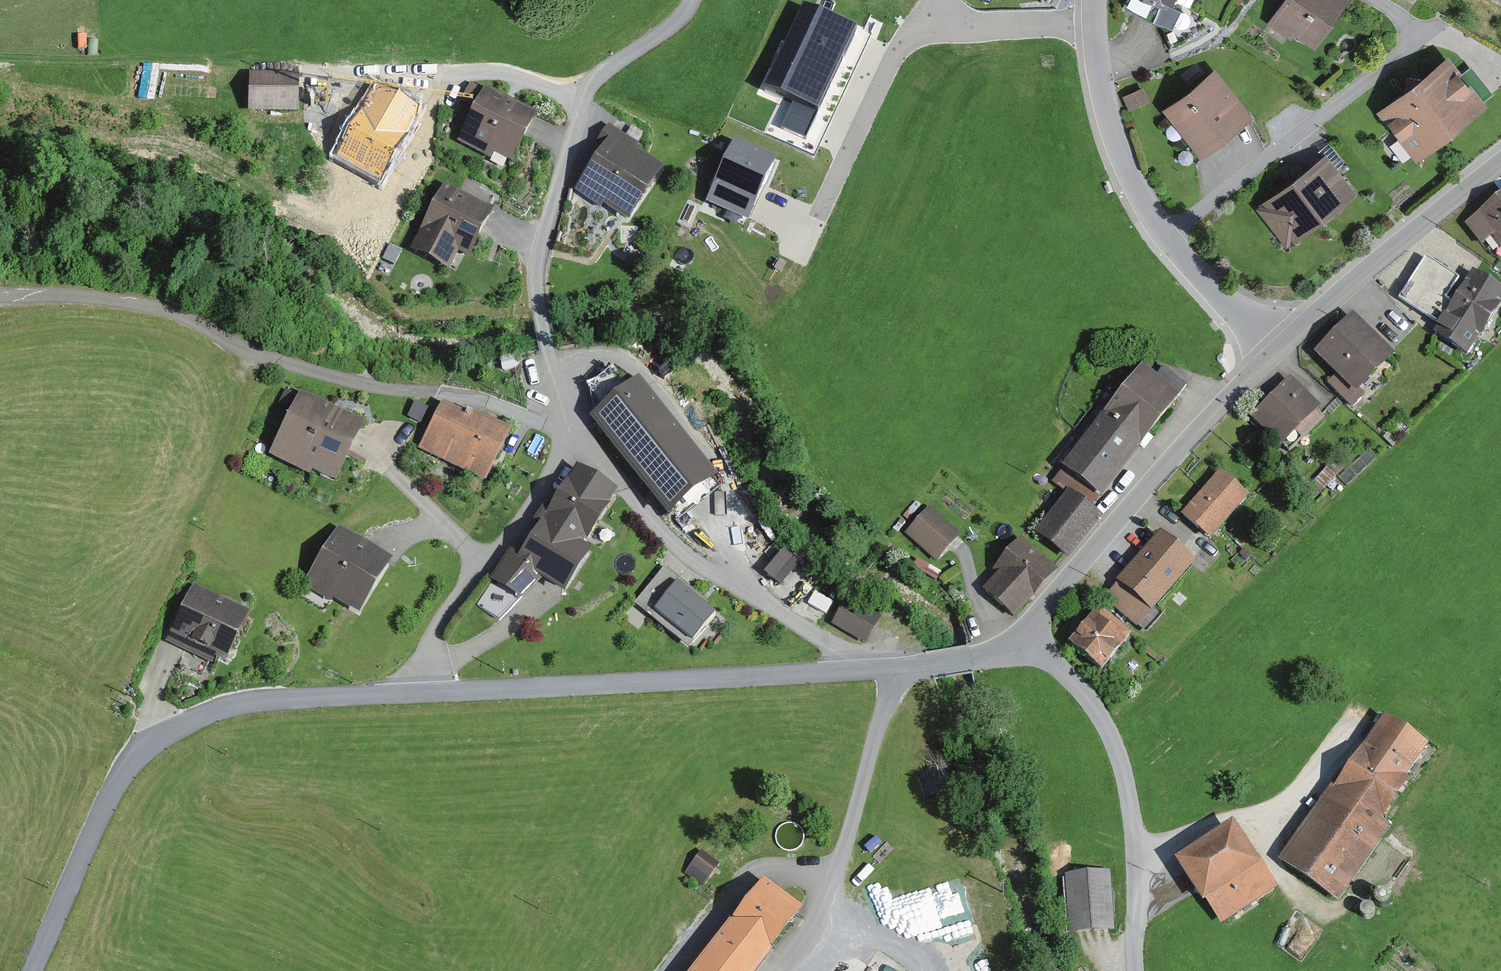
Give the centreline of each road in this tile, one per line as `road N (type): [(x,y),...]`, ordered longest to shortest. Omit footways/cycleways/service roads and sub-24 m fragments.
road 1 (track): [(0,288),(182,308),(293,365),(478,398),(575,433)]
road 2 (unclassified): [(35,970),(125,767),(162,728),(245,698),(392,693)]
road 3 (unclassified): [(392,693),(887,668)]
road 4 (residential): [(1278,347),(1165,237),(1132,179),(1107,124),(1095,0)]
road 5 (residential): [(1017,648),(1114,525),(1278,347)]
road 6 (residential): [(887,668),(838,649),(708,569),(575,433)]
road 7 (unclassified): [(1017,648),(1052,662),(1111,738),(1134,834),(1138,970)]
road 8 (residential): [(575,433),(537,280),(585,89)]
road 9 (residential): [(887,668),(888,687),(822,920),(784,970)]
road 10 (residential): [(575,433),(392,693)]
road 11 (residential): [(1278,347),(1500,163)]
road 12 (unclassified): [(887,668),(1017,648)]

